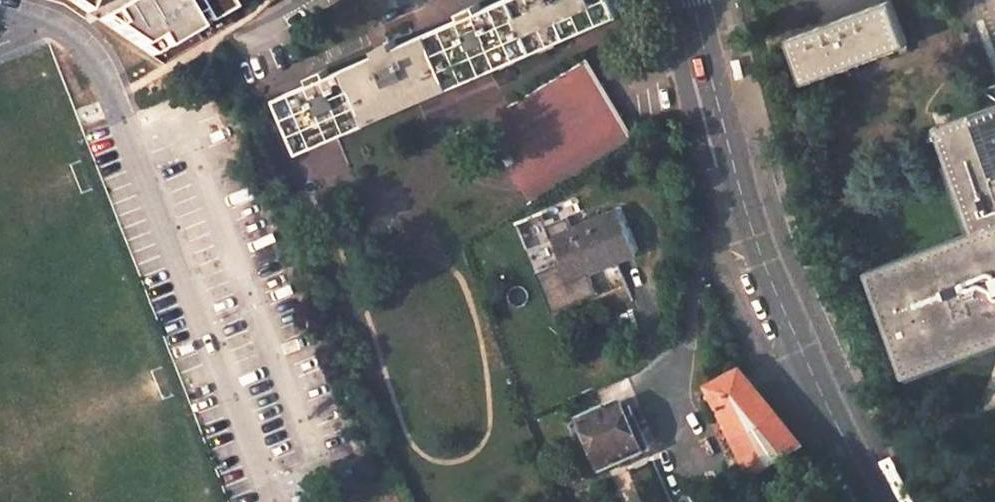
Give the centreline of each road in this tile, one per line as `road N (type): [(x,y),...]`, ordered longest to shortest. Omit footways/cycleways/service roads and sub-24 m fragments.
road 1 (residential): [(0,8),(42,20),(95,58),(119,100),(277,501)]
road 2 (tertiary): [(878,501),(753,228),(696,0)]

